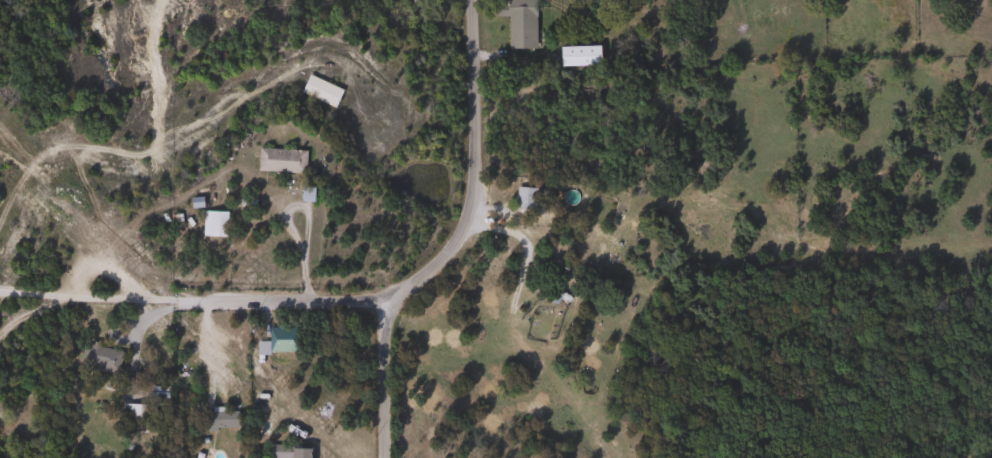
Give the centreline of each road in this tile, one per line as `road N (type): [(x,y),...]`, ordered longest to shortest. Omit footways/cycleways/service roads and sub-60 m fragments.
road 1 (residential): [(465,0),(471,182),(460,223),(436,254),(381,297),(201,302)]
road 2 (residential): [(381,297),(381,457)]

